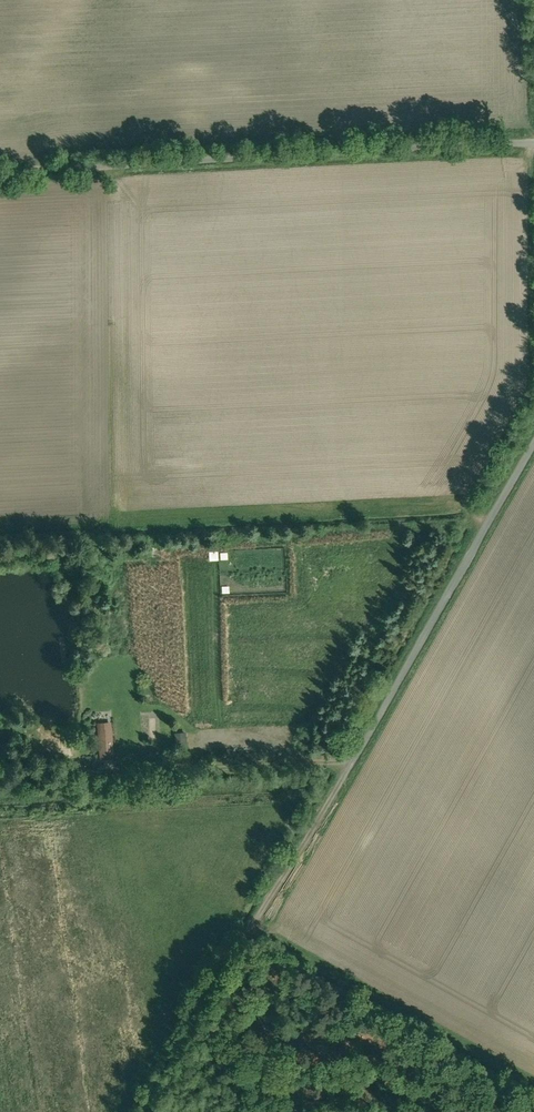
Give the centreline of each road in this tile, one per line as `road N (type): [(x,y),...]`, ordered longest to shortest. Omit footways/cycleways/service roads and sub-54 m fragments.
road 1 (track): [(155,1111),(220,982),(330,808),(533,445)]
road 2 (unclassified): [(533,139),(0,170)]
road 3 (track): [(70,750),(78,765),(97,773),(356,761)]

